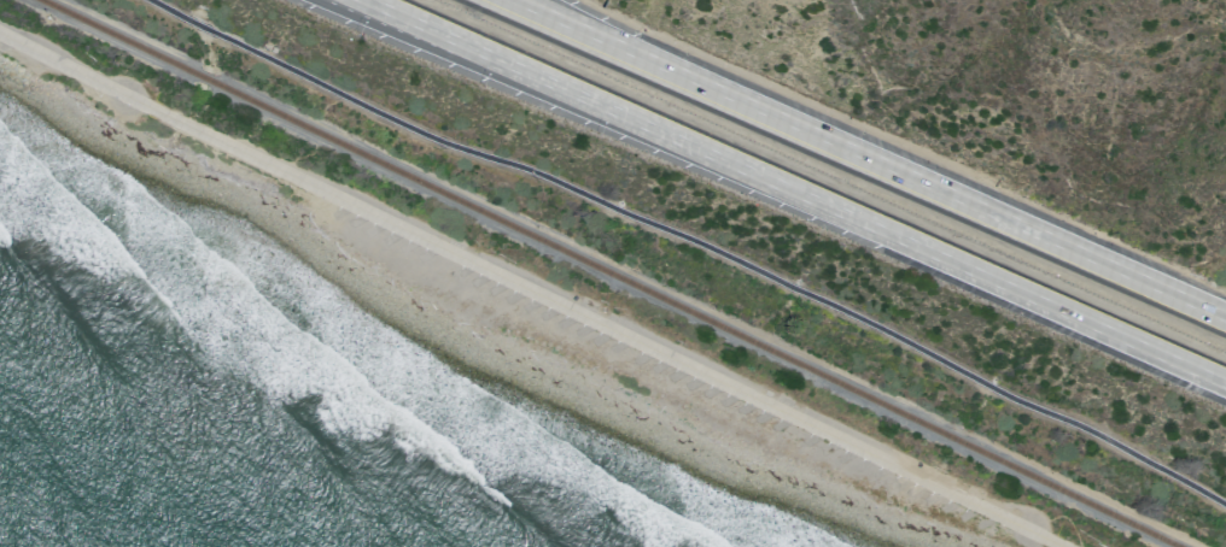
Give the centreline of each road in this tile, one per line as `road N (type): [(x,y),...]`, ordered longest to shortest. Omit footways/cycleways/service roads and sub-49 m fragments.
road 1 (residential): [(0,33),(1064,546)]
road 2 (motorway): [(1225,320),(708,92)]
road 3 (motorway): [(769,182),(1225,383)]
road 4 (motorway): [(362,0),(769,182)]
road 5 (motorway): [(514,80),(769,182)]
road 6 (motorway): [(708,92),(502,0)]
road 7 (motorway): [(319,0),(514,80)]
road 8 (motorway): [(708,92),(546,0)]

